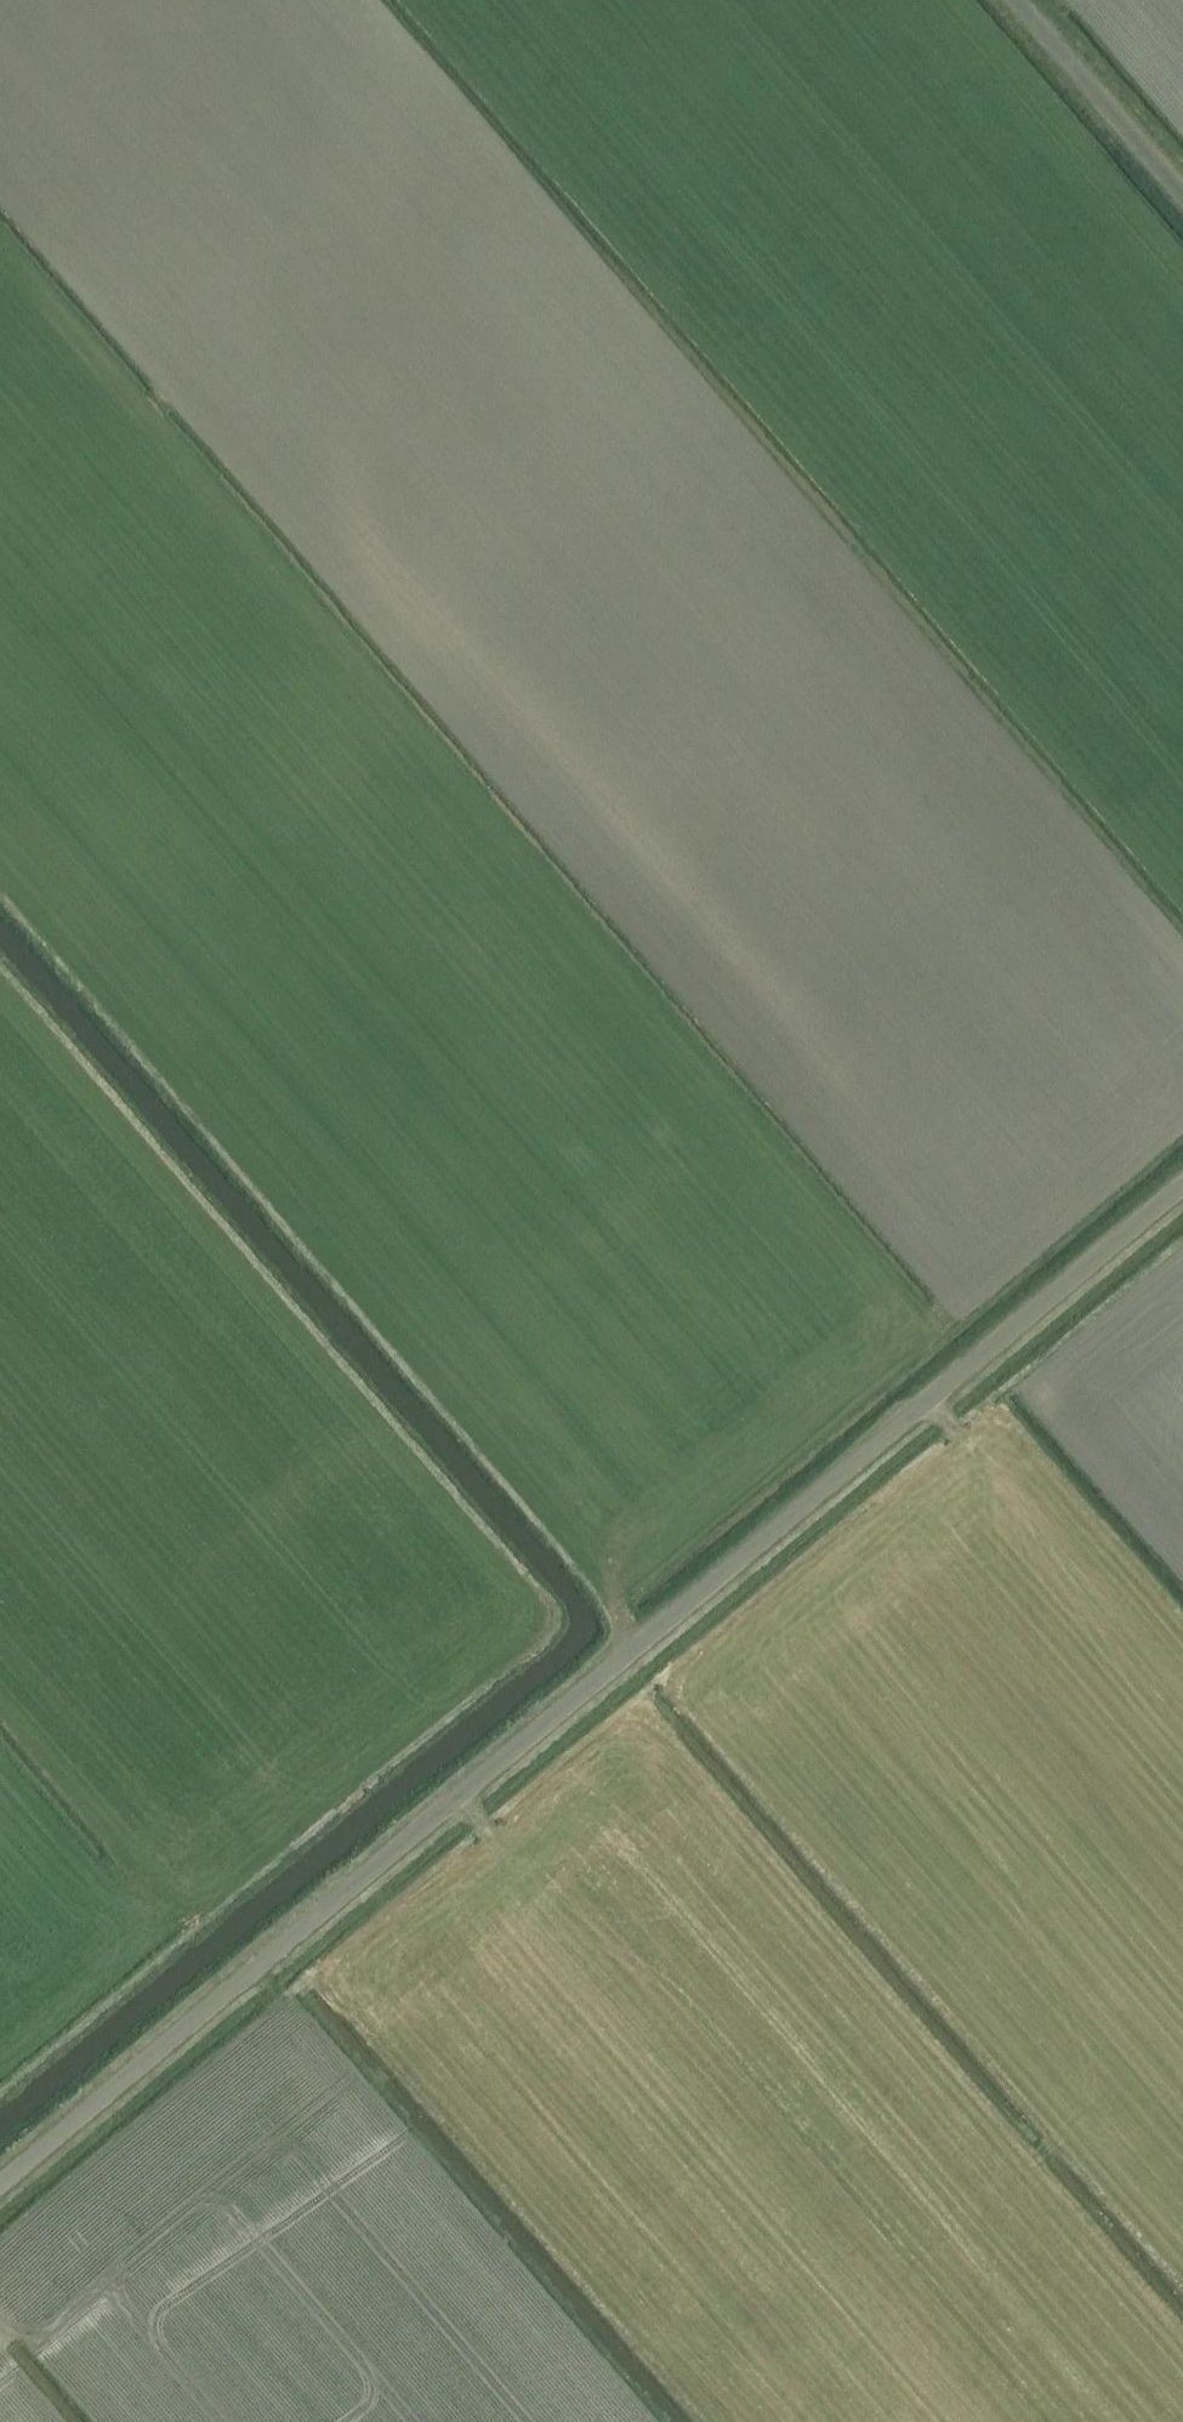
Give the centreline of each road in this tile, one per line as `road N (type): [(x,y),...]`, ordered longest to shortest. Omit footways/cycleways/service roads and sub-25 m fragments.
road 1 (unclassified): [(0,2178),(1182,1184)]
road 2 (unclassified): [(1182,193),(1019,0)]

